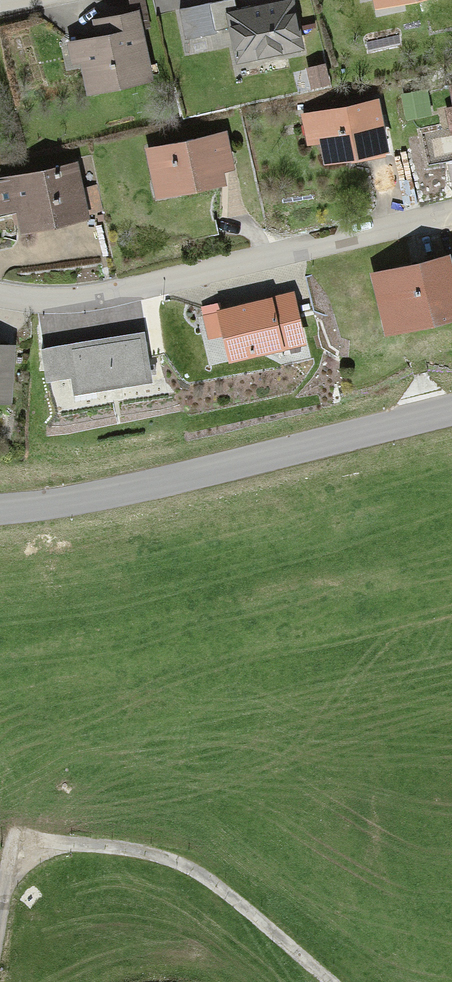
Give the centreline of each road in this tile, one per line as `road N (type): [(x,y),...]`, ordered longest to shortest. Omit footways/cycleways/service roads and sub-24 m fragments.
road 1 (secondary): [(0,510),(118,493),(451,411)]
road 2 (residential): [(0,295),(54,301),(121,293),(451,215)]
road 3 (track): [(326,981),(184,868),(140,855),(14,849),(0,923)]

